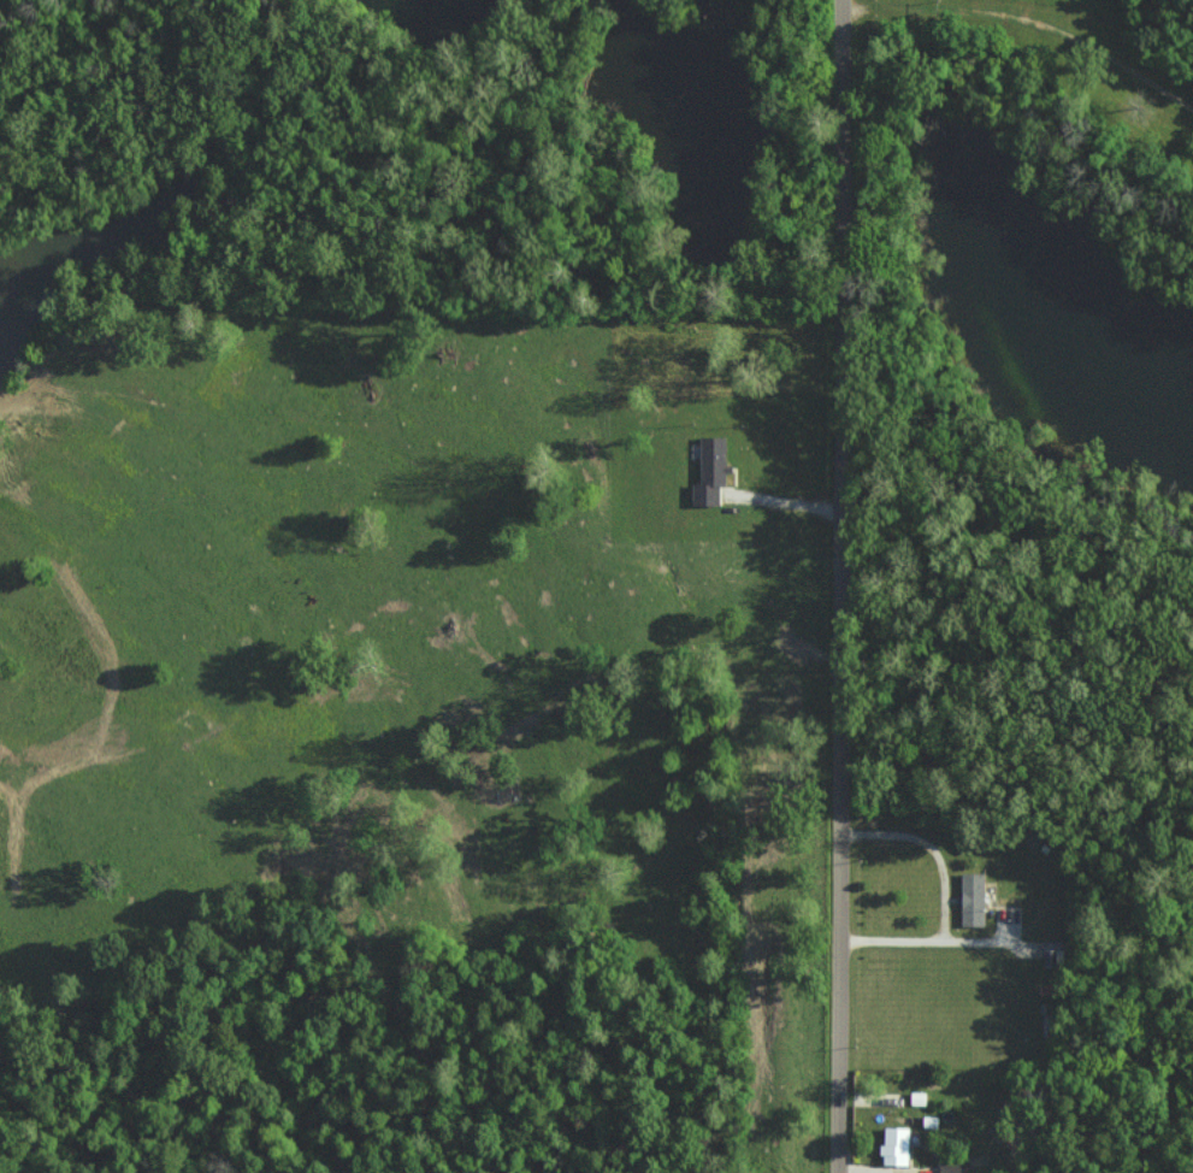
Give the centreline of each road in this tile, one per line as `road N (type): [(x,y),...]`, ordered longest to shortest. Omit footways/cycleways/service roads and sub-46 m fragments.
road 1 (residential): [(840,1172),(855,0)]
road 2 (residential): [(1192,112),(1076,39),(1026,20),(855,11)]

